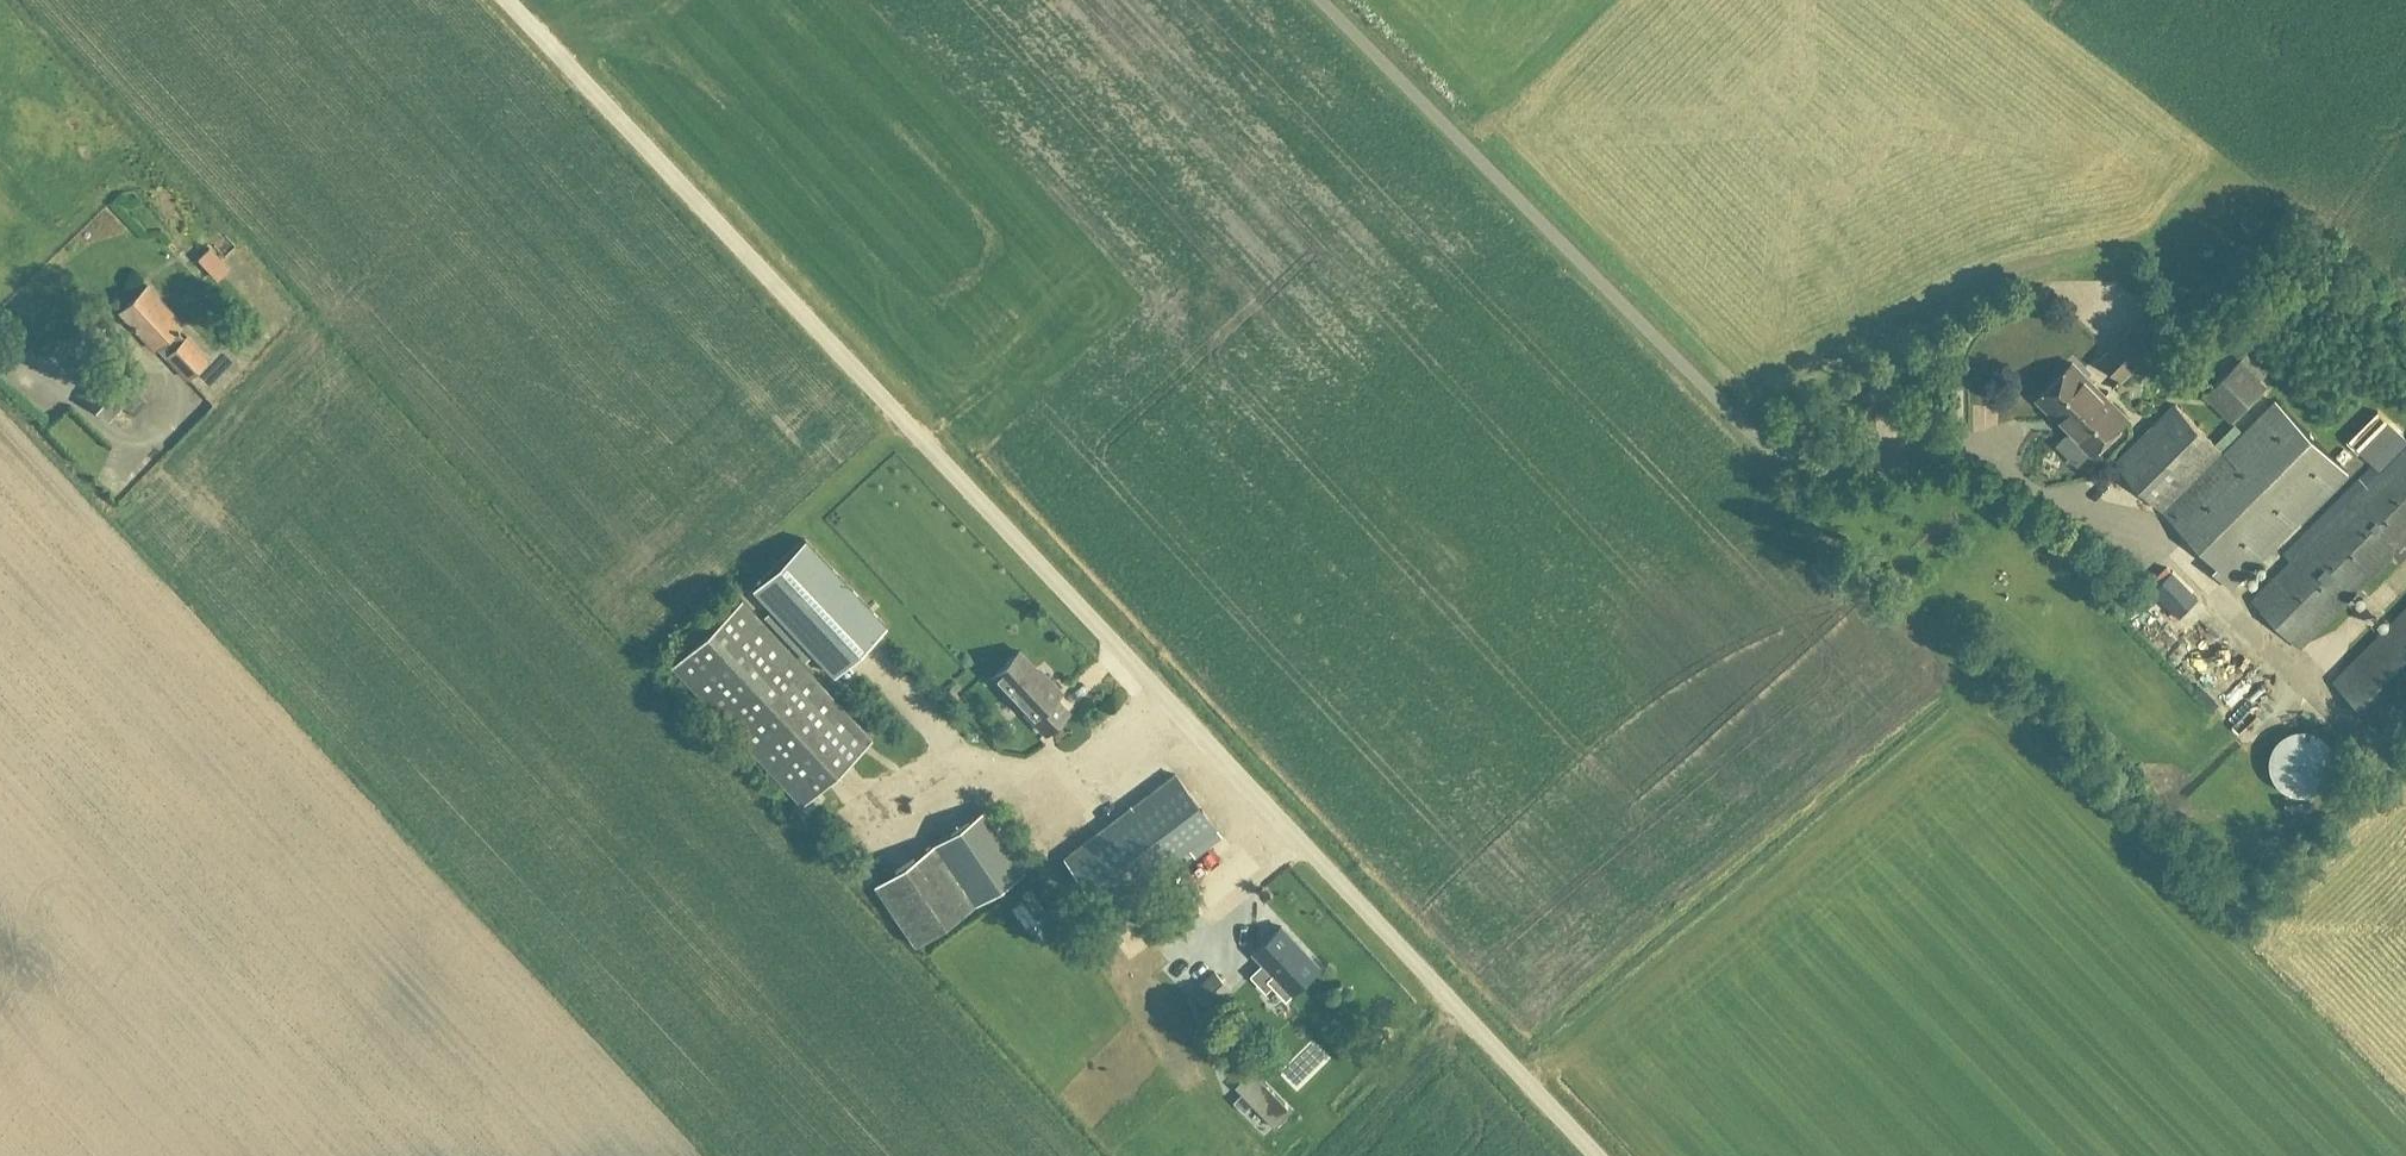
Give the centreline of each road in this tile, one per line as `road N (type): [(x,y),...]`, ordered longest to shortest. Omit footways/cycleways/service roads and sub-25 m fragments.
road 1 (unclassified): [(1593,1155),(500,0)]
road 2 (unclassified): [(1702,394),(1315,0)]

